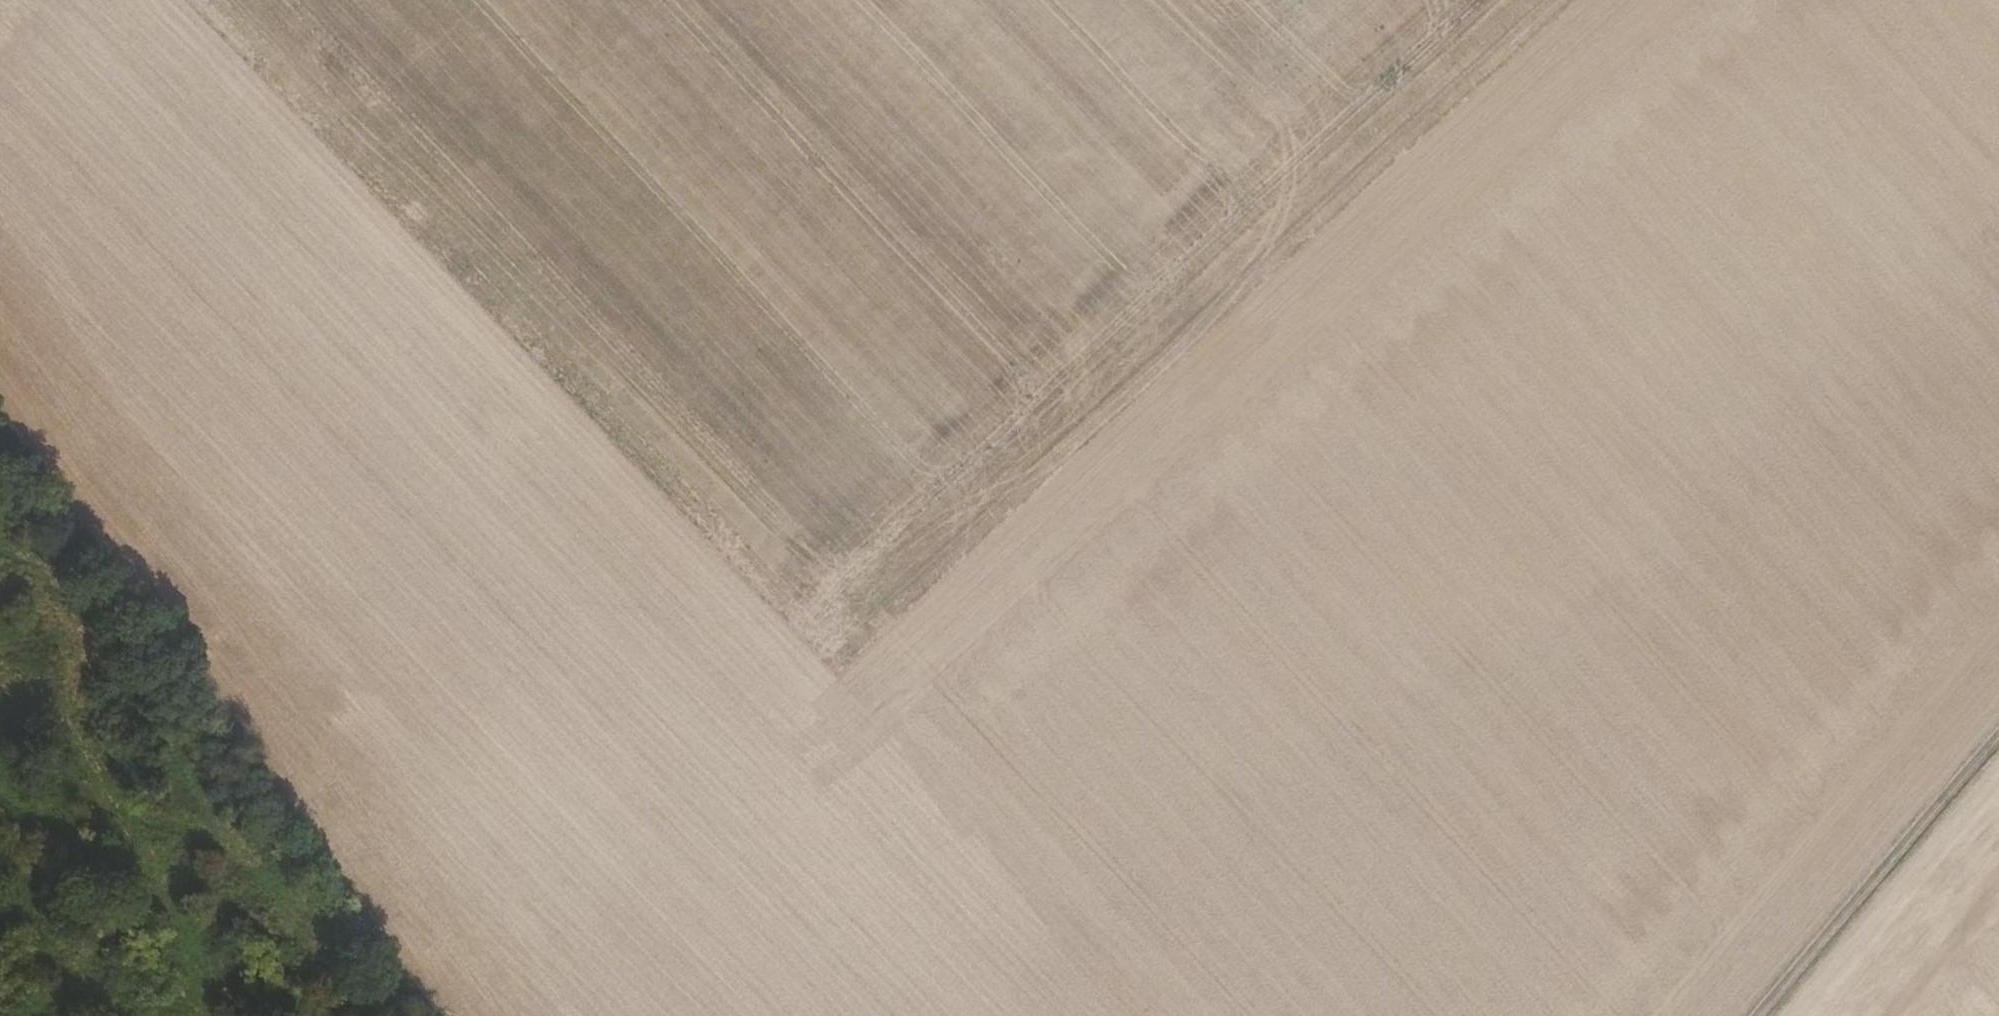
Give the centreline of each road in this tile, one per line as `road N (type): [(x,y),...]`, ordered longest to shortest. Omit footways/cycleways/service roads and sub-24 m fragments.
road 1 (track): [(1754,1015),(1998,739)]

